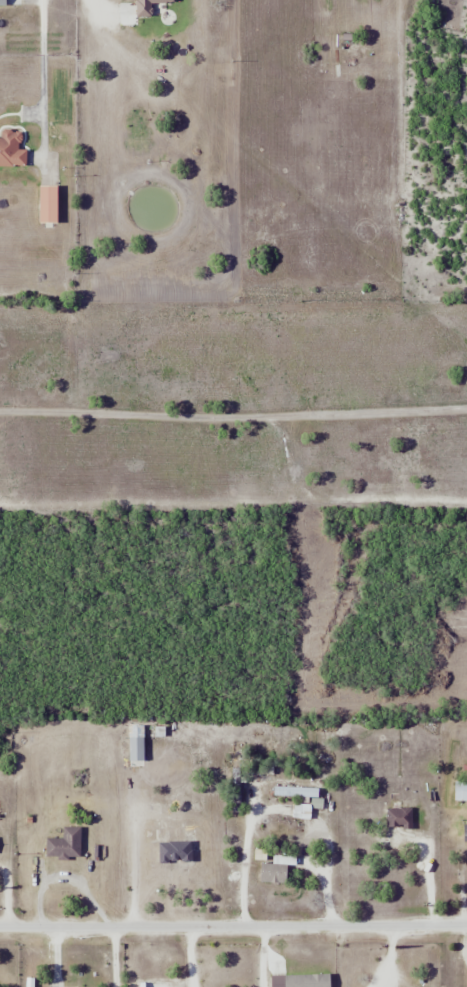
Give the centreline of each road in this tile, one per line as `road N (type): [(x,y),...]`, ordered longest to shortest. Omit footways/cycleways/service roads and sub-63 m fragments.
road 1 (residential): [(466,926),(0,928)]

